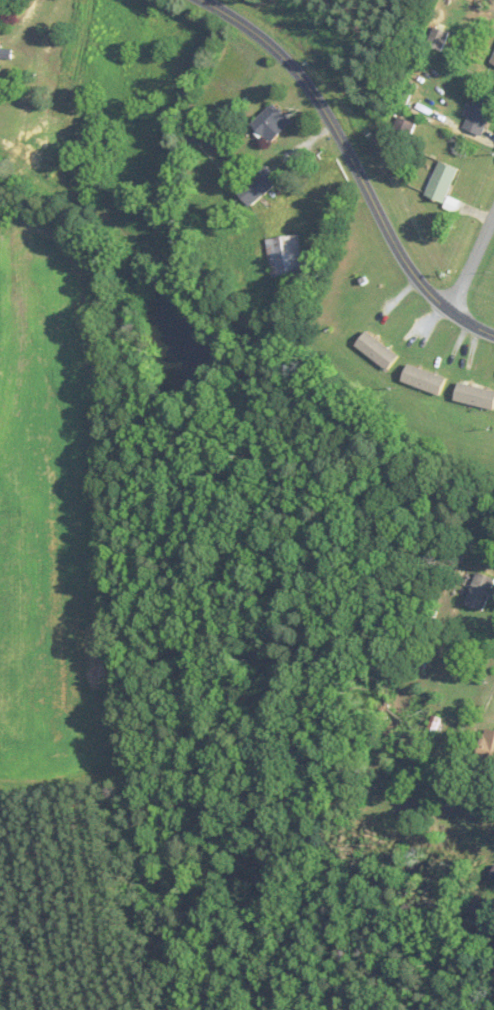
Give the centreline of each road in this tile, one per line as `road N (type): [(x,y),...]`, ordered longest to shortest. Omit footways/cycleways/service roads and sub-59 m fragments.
road 1 (tertiary): [(493,334),(452,314),(413,271),(301,76),(254,31),(204,0)]

